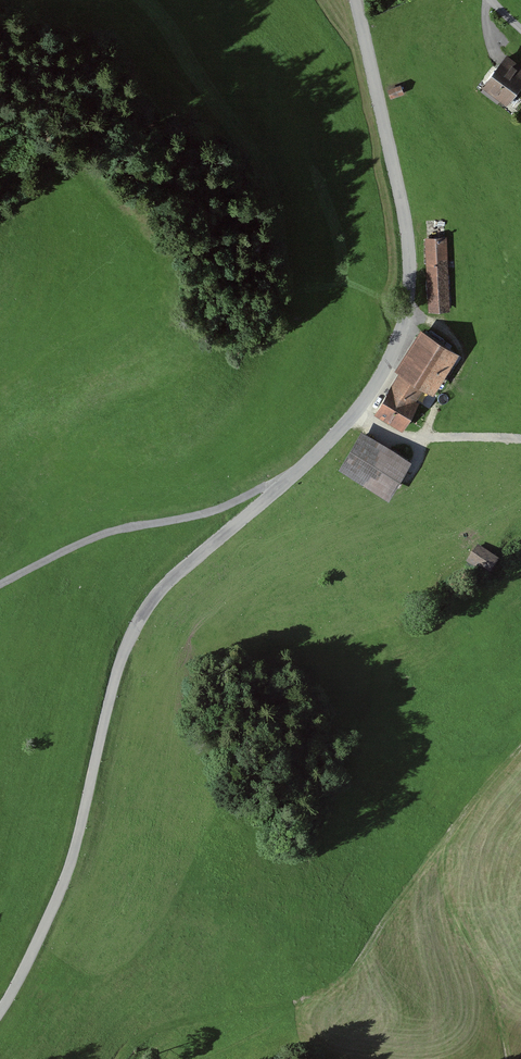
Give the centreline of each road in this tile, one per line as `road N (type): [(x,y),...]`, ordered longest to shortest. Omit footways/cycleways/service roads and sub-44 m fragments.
road 1 (tertiary): [(0,1010),(65,878),(134,628),(159,591),(355,414),(401,327),(408,251),(356,0)]
road 2 (track): [(510,1058),(489,975),(447,901),(440,870),(447,837),(520,750)]
road 3 (track): [(0,583),(90,536),(221,510),(268,486),(280,489)]
road 4 (track): [(520,438),(410,439),(355,414)]

